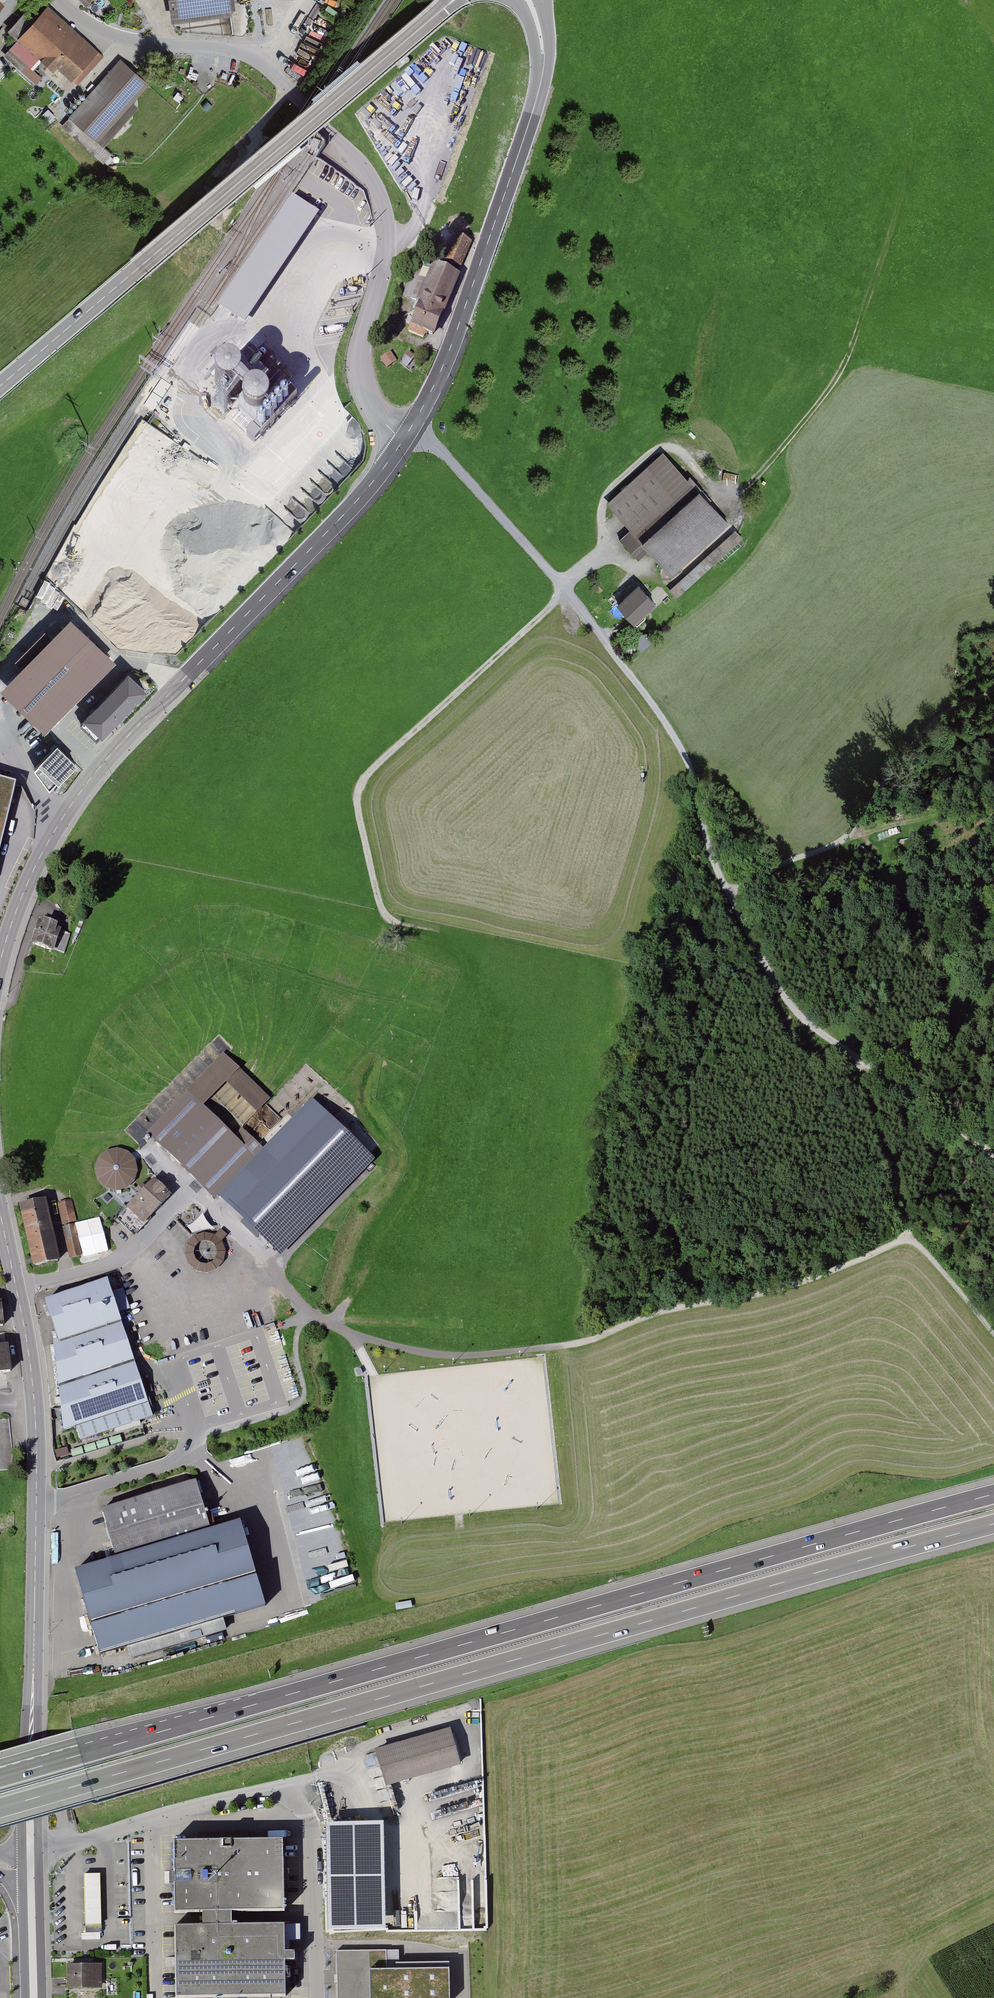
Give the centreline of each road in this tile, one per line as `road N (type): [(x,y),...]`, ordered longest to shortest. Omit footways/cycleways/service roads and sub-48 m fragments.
road 1 (motorway): [(0,1809),(993,1524)]
road 2 (motorway): [(993,1494),(0,1777)]
road 3 (track): [(993,1155),(796,1014),(729,899),(693,772),(566,587)]
road 4 (secondary): [(406,435),(365,491),(78,794),(31,875),(0,963)]
road 5 (unclassified): [(60,0),(99,33),(252,58),(364,167),(389,233),(362,375),(383,420),(406,435)]
road 6 (secondary): [(0,1213),(36,1422),(31,1848)]
road 7 (track): [(311,1314),(352,1335),(422,1353),(545,1347),(792,1285),(909,1238)]
road 8 (trunk): [(444,8),(0,386)]
road 9 (track): [(887,250),(847,361),(767,466),(730,494),(674,445),(661,446),(603,499),(603,562)]
road 10 (track): [(381,908),(356,799),(365,777),(566,587)]
road 11 (secondary): [(537,97),(444,364),(406,435)]
road 12 (track): [(993,697),(893,764),(851,832),(779,864),(729,899)]
road 13 (residential): [(282,1793),(225,1797),(72,1845),(31,1848)]
road 14 (track): [(566,587),(435,445),(406,435)]
road 15 (track): [(909,1238),(859,1061)]
road 16 (track): [(188,1195),(203,1200),(311,1314)]
road 17 (track): [(851,832),(993,805)]
road 18 (secondary): [(31,1869),(34,1997)]
road 19 (track): [(909,1238),(993,1333)]

